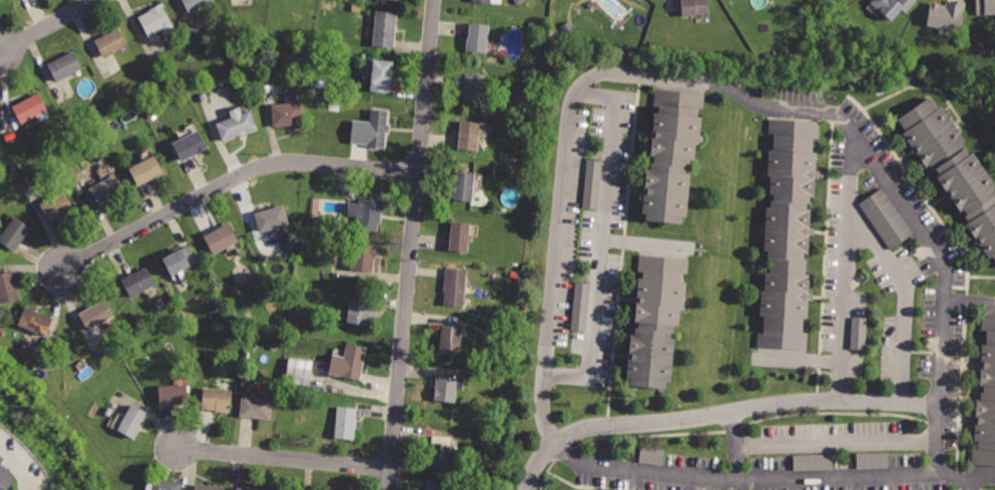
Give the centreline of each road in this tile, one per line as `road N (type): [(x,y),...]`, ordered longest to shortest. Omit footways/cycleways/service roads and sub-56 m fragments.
road 1 (residential): [(557,444),(592,468),(662,478),(927,477),(940,463),(945,280),(848,123),(688,79),(612,75),(588,85)]
road 2 (residential): [(429,0),(388,489)]
road 3 (residential): [(530,489),(545,455),(581,430),(785,403),(943,403)]
road 4 (residential): [(416,173),(280,163),(62,270)]
road 5 (residential): [(588,85),(569,118),(556,268),(545,415),(557,444)]
road 6 (residential): [(547,377),(581,375),(596,355),(616,123),(588,85)]
road 7 (residential): [(862,141),(851,172),(842,401)]
road 8 (residential): [(389,470),(174,448)]

